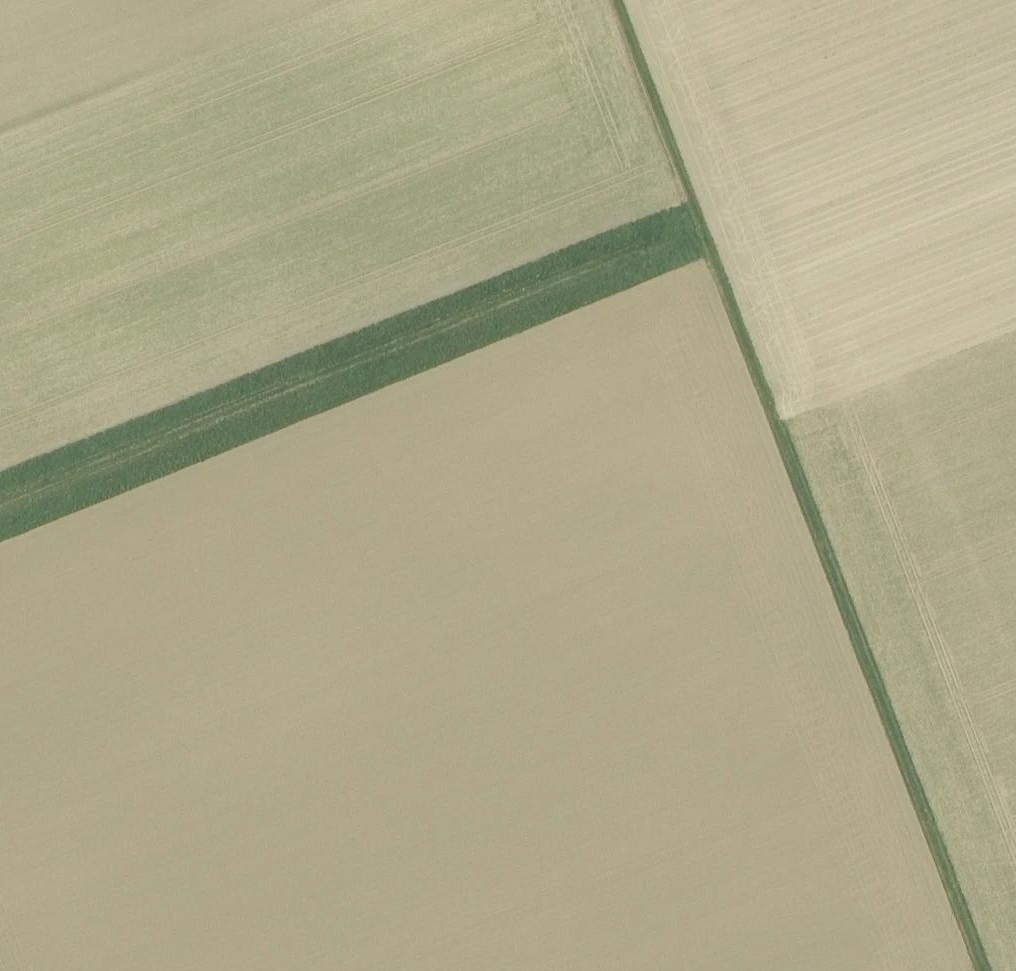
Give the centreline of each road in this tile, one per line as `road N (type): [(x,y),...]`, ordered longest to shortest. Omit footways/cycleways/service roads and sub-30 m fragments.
road 1 (track): [(616,0),(985,970)]

